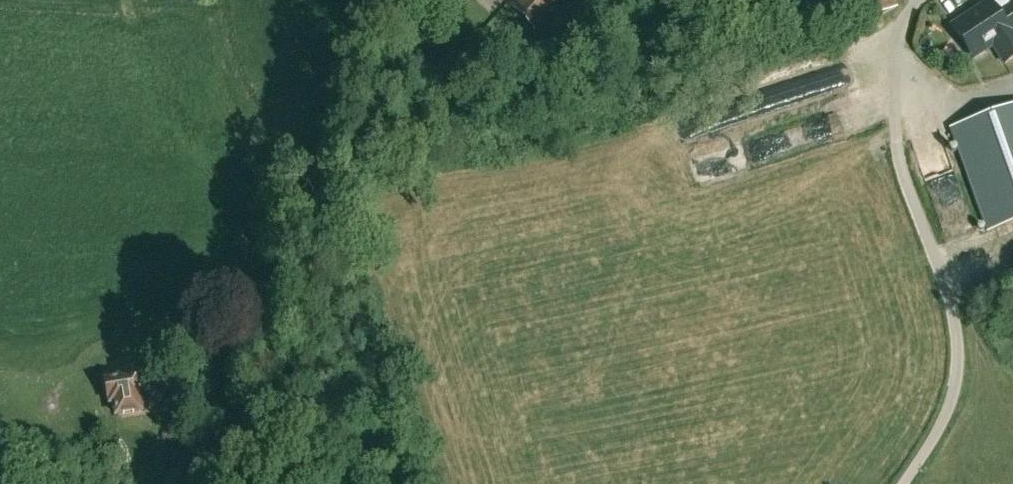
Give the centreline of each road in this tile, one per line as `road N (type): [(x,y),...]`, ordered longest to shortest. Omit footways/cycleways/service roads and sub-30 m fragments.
road 1 (unclassified): [(899,483),(951,400),(956,376),(957,320),(923,245),(896,125),(896,43),(921,0)]

